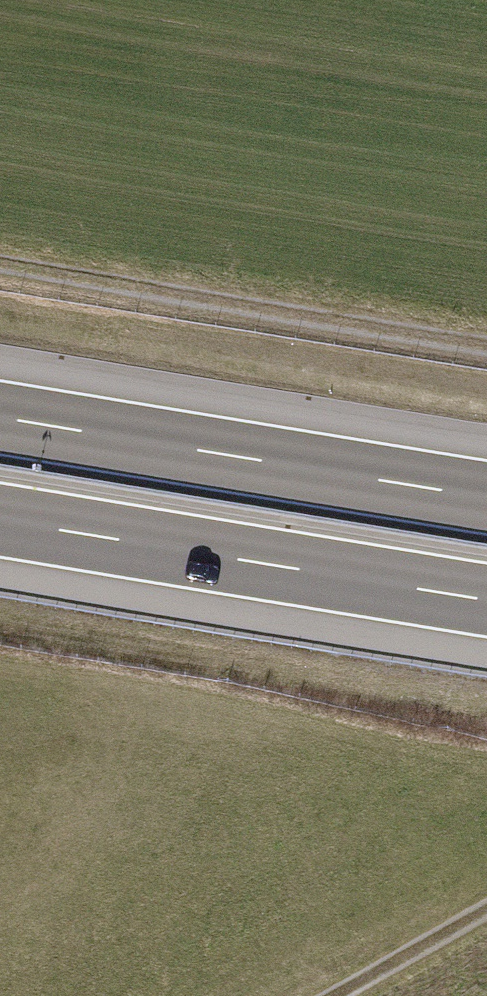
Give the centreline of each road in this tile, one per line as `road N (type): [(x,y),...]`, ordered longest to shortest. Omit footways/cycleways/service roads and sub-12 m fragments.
road 1 (motorway): [(0,519),(486,599)]
road 2 (motorway): [(486,498),(0,418)]
road 3 (track): [(0,277),(486,350)]
road 4 (track): [(341,995),(486,913)]

